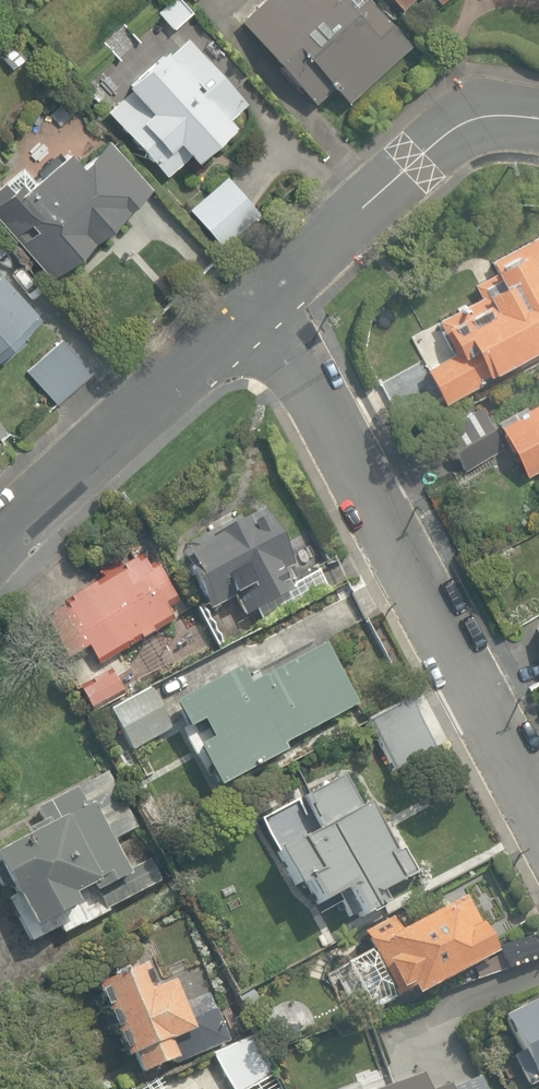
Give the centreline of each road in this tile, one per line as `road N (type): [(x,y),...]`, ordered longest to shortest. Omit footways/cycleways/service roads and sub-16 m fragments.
road 1 (residential): [(253,312),(290,356),(538,813)]
road 2 (tertiary): [(253,312),(448,130),(487,115),(538,116)]
road 3 (tertiary): [(0,539),(253,312)]

